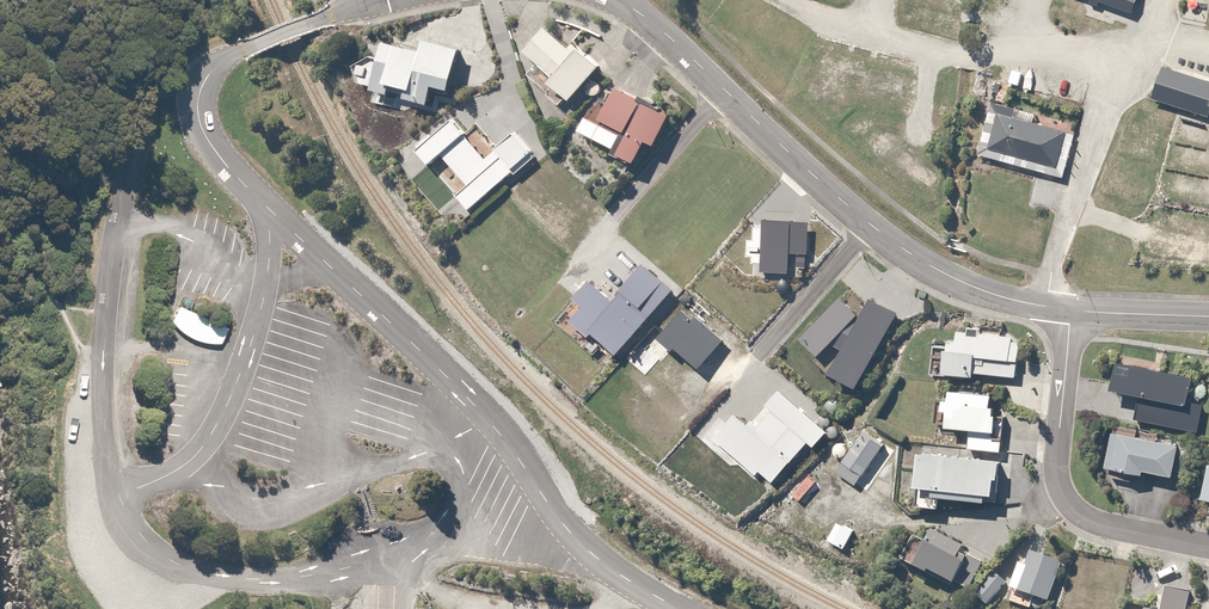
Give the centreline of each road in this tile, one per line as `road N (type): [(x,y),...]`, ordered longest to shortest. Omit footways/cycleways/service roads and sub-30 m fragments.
road 1 (residential): [(370,0),(205,69),(195,84),(193,117),(205,146),(487,416),(565,526),(601,562),(679,608)]
road 2 (residential): [(1065,308),(975,287),(879,233),(615,0)]
road 3 (residential): [(1065,308),(1054,470),(1062,494),(1074,512),(1105,527),(1208,545)]
road 4 (residential): [(1208,316),(1065,308)]

